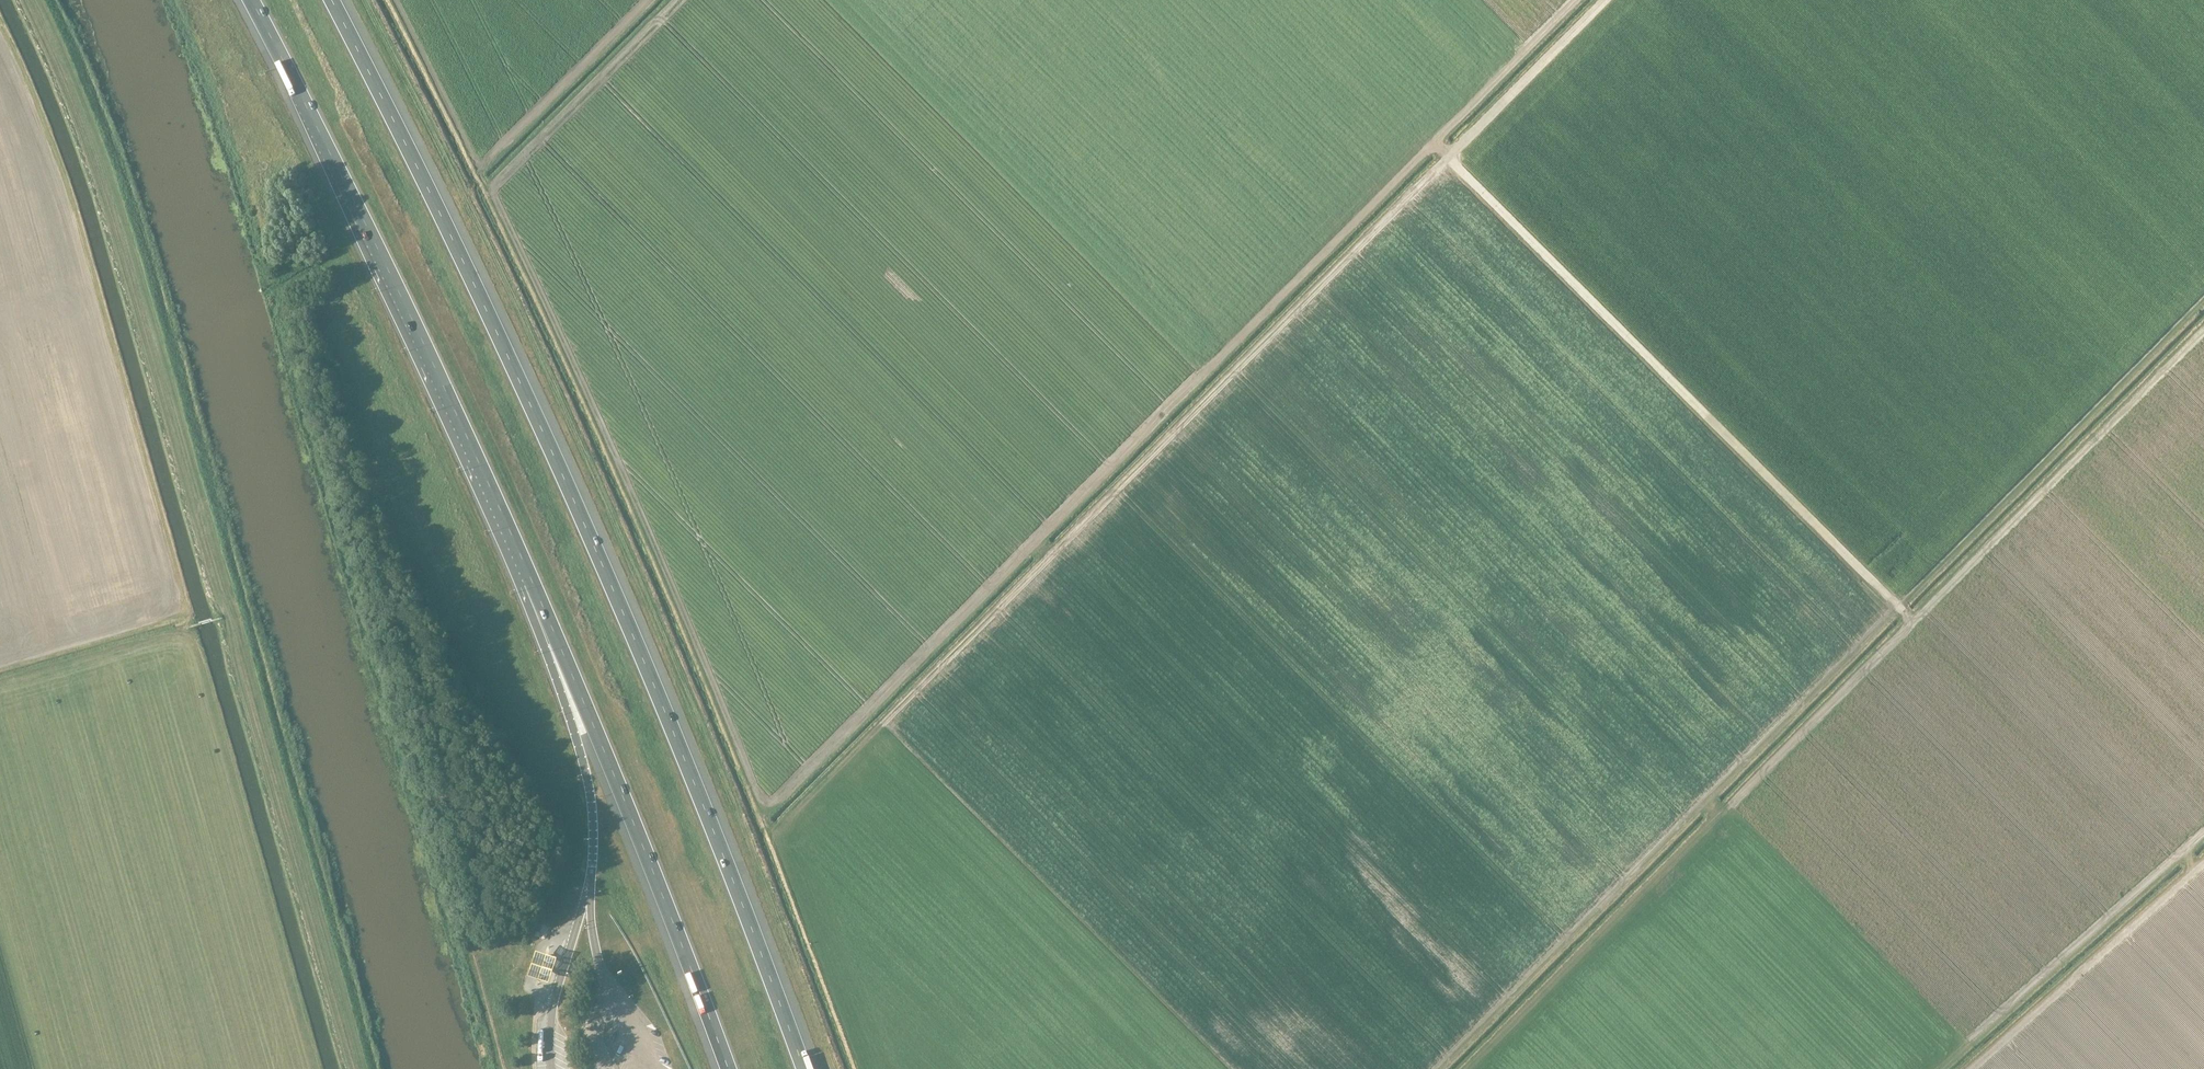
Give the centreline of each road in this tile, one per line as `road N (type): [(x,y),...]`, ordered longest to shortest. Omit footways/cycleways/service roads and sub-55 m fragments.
road 1 (motorway): [(804,1068),(583,522),(331,0)]
road 2 (motorway): [(251,0),(525,567)]
road 3 (motorway): [(525,567),(728,1068)]
road 4 (motorway): [(525,567),(521,588),(589,788),(590,891)]

